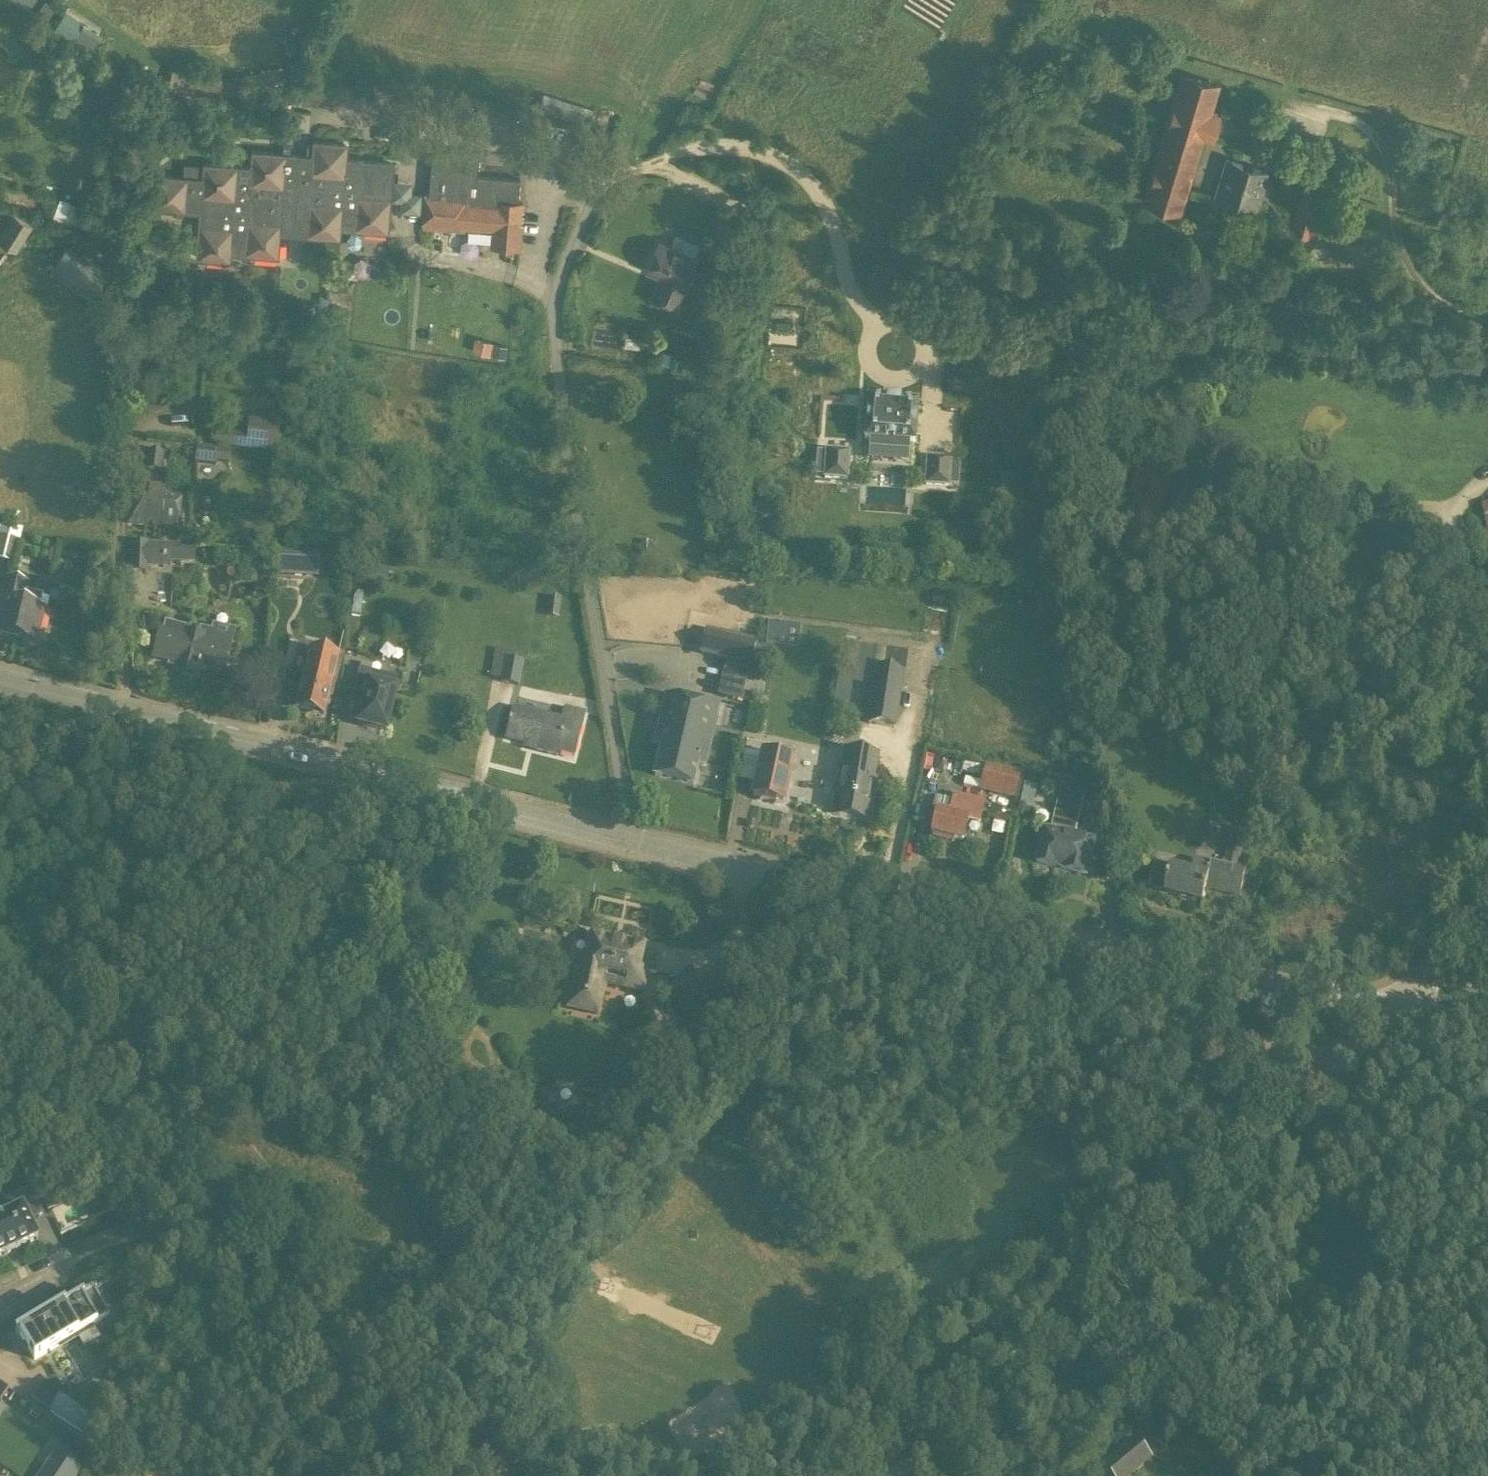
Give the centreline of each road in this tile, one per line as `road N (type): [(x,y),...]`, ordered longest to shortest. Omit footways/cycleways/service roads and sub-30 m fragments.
road 1 (tertiary): [(1387,1003),(1134,958),(628,842)]
road 2 (unclassified): [(628,842),(555,332),(559,292),(592,202),(627,174)]
road 3 (tertiary): [(628,842),(0,680)]
road 4 (track): [(887,1475),(992,1406),(1176,1250),(1319,1087)]
road 5 (track): [(627,174),(708,146),(741,146),(794,167),(817,191),(848,285),(865,310),(922,336),(918,371),(901,380),(882,376),(869,361),(868,331)]
road 6 (track): [(0,1098),(151,1228),(206,1296),(319,1475)]

